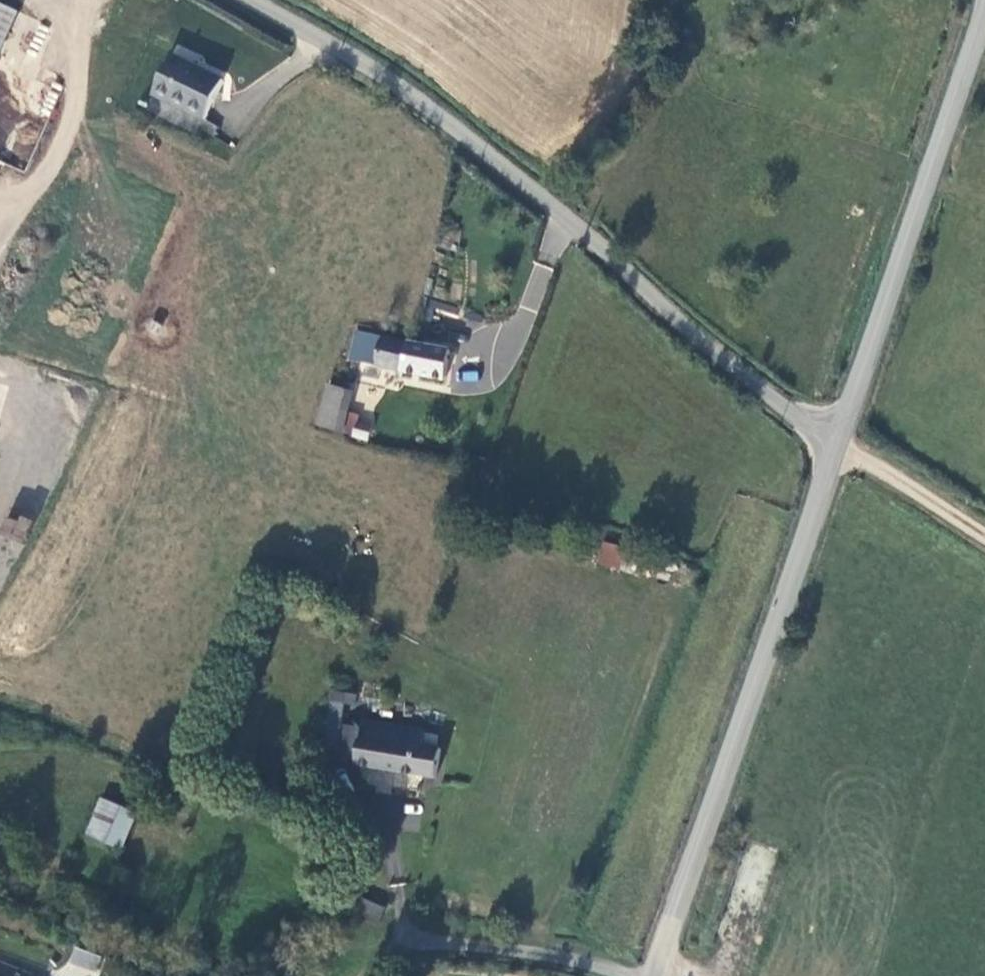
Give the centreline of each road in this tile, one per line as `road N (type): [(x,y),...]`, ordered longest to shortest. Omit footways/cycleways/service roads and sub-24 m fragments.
road 1 (unclassified): [(258,0),(369,63),(833,448)]
road 2 (tertiary): [(833,448),(654,975)]
road 3 (tertiary): [(984,2),(833,448)]
road 4 (track): [(833,448),(984,549)]

